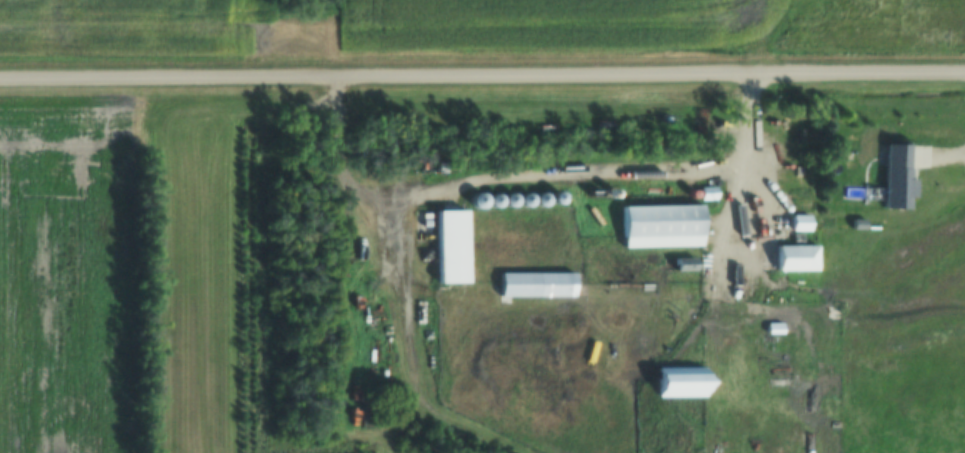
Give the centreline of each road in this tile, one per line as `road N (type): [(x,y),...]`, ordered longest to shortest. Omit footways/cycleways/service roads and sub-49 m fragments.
road 1 (residential): [(964,71),(0,76)]
road 2 (track): [(529,452),(379,383),(364,368),(357,318),(370,203)]

